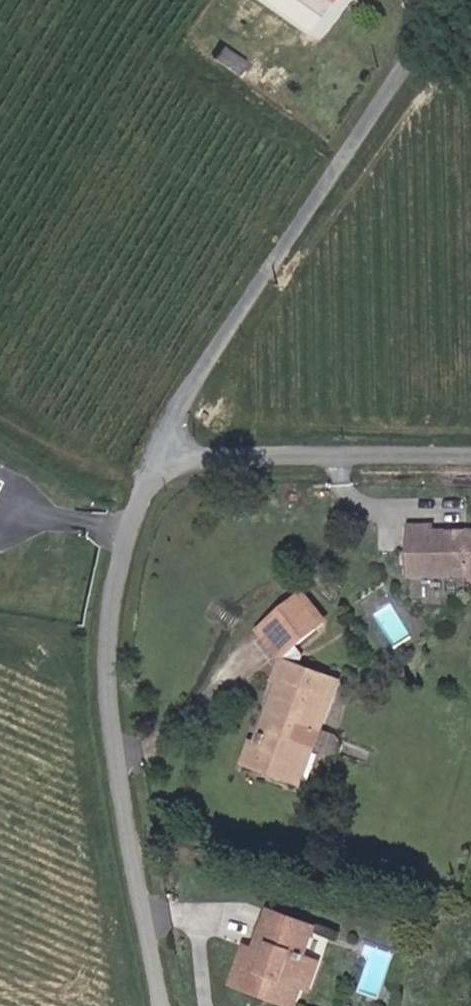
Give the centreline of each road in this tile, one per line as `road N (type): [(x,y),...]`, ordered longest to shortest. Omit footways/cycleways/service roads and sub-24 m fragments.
road 1 (unclassified): [(166,1005),(116,758),(109,654),(123,564),(159,451)]
road 2 (unclassified): [(159,451),(452,0)]
road 3 (unclassified): [(159,451),(470,454)]

